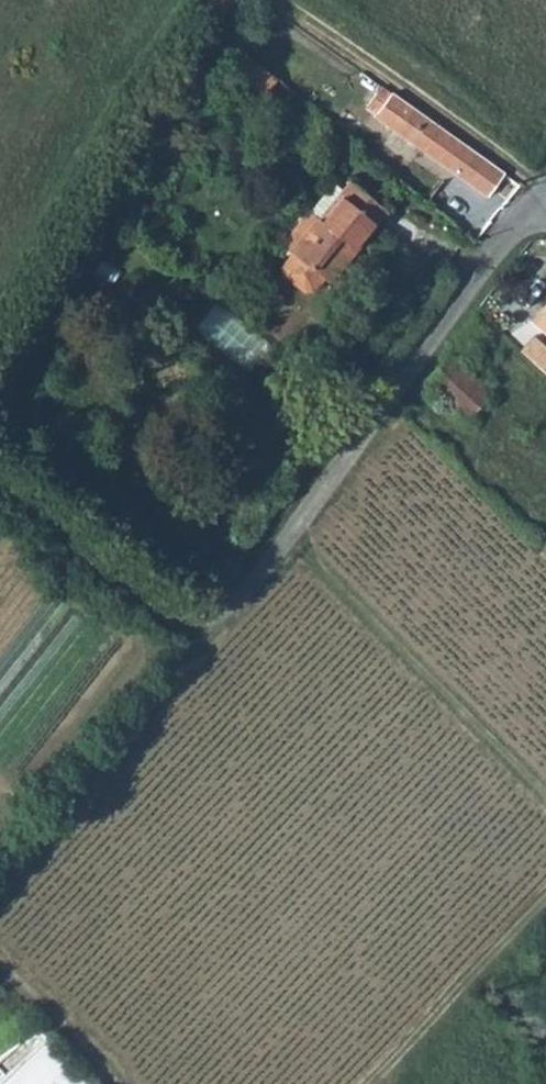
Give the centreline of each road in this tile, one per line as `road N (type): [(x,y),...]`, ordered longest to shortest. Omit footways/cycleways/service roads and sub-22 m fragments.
road 1 (unclassified): [(0,497),(161,606),(210,620),(289,532),(506,242),(545,201)]
road 2 (track): [(210,620),(0,875)]
road 3 (track): [(289,0),(545,185)]

